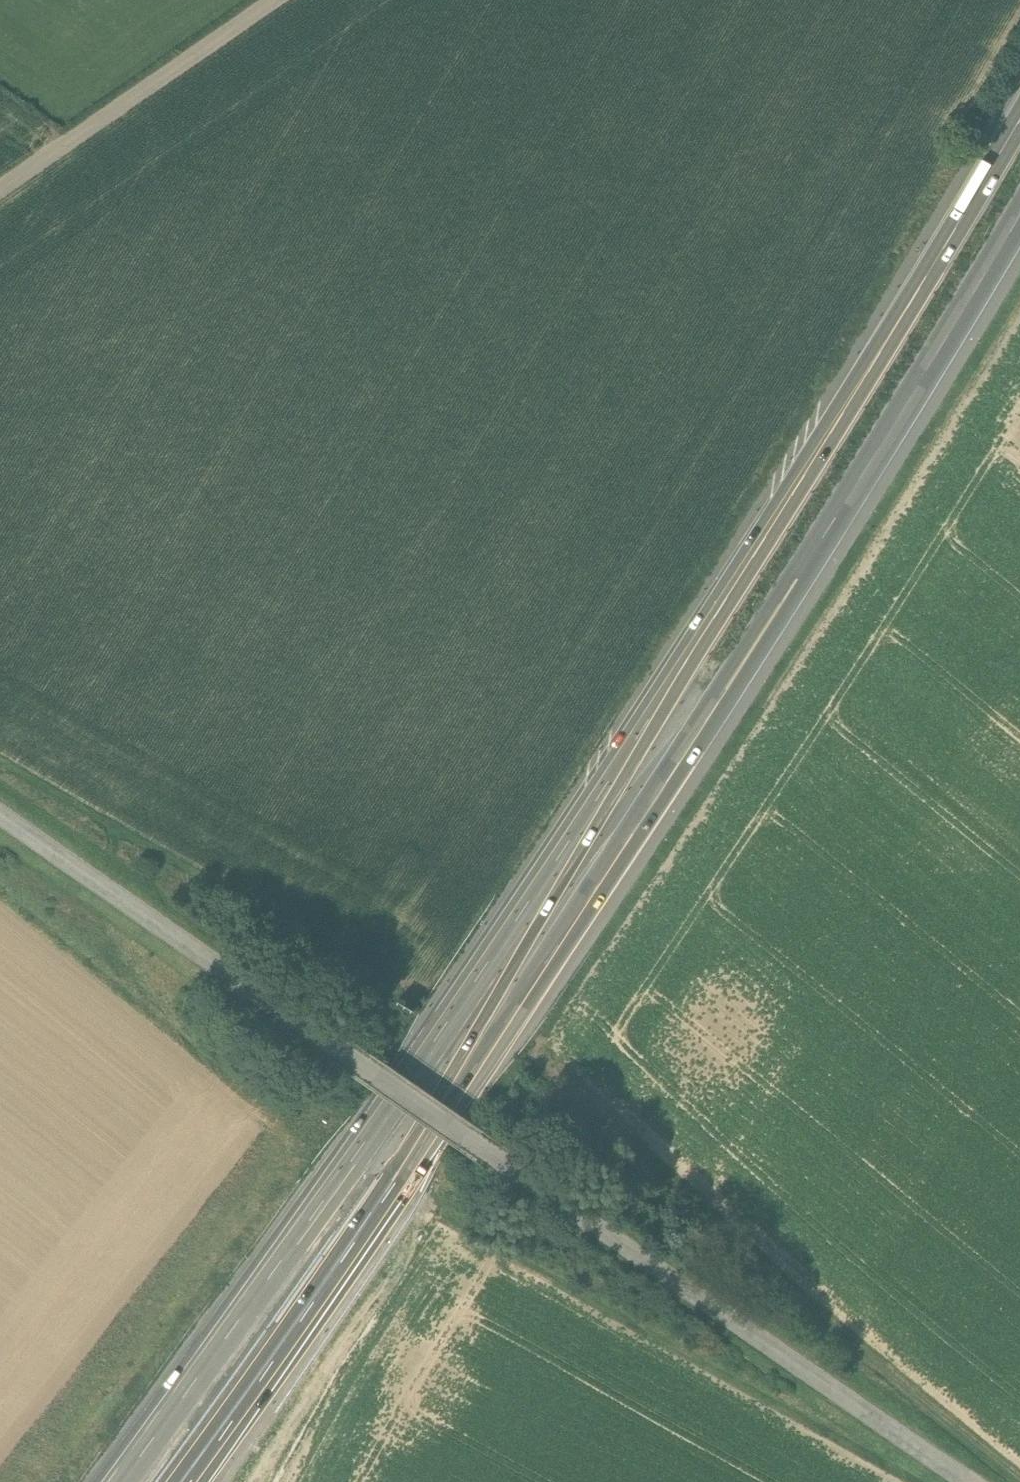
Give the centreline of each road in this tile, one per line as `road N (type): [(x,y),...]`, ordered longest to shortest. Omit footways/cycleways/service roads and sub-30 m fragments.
road 1 (motorway): [(1019,105),(584,823),(119,1481)]
road 2 (motorway): [(180,1481),(618,857),(926,389),(1019,220)]
road 3 (unclassified): [(0,816),(963,1481)]
road 4 (track): [(0,197),(283,0)]

